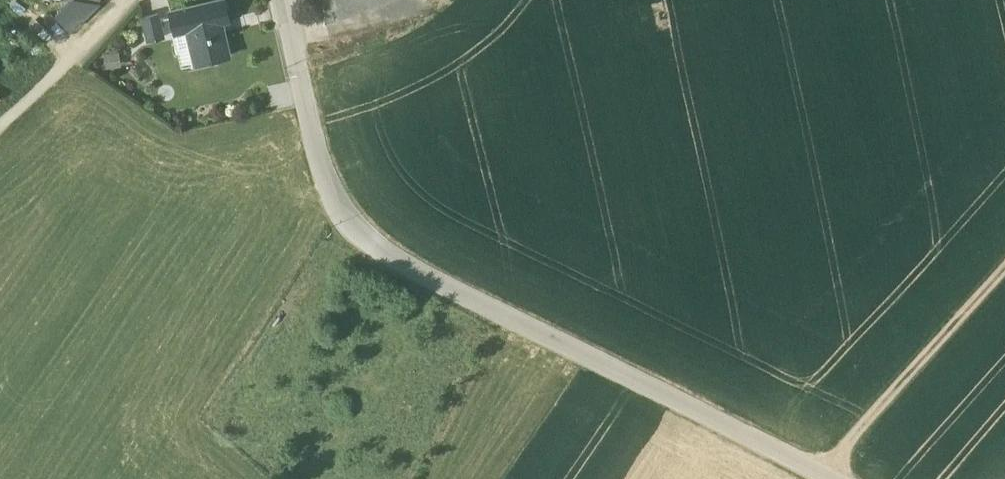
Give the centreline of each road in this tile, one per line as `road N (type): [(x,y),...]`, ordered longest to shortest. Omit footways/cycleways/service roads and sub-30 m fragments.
road 1 (unclassified): [(344,218),(371,250),(408,274),(829,478)]
road 2 (track): [(822,475),(1004,267)]
road 3 (residential): [(284,0),(317,153),(344,218)]

